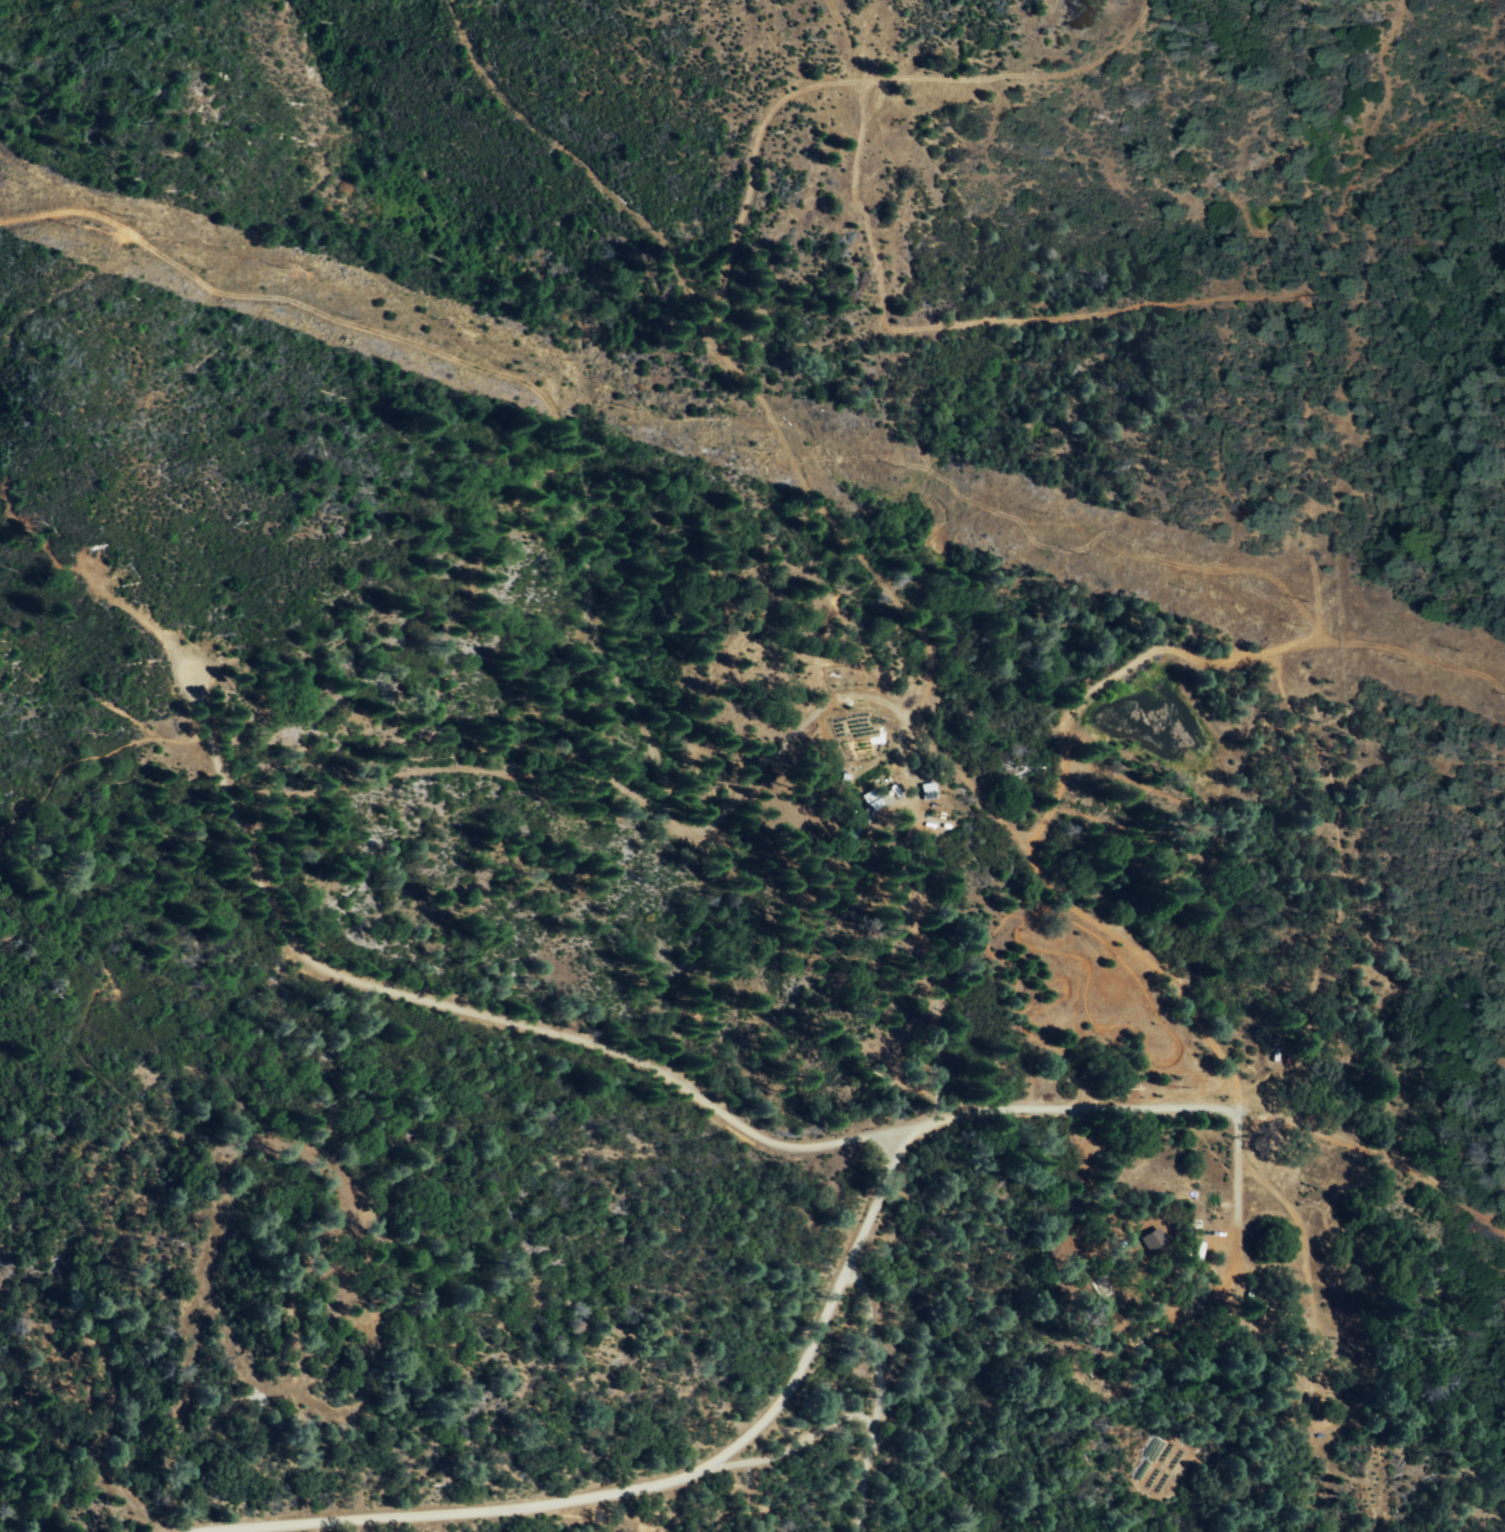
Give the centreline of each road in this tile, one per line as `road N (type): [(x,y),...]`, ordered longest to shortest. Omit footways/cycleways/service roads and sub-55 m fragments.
road 1 (residential): [(902,1139),(820,1154),(775,1152),(672,1078),(611,1052),(327,976),(287,950),(218,779),(190,681)]
road 2 (residential): [(307,1531),(689,1491),(745,1456),(786,1402),(902,1139)]
road 3 (track): [(0,333),(33,320),(225,182),(401,215),(455,199),(455,177),(329,39),(307,0)]
road 4 (residential): [(902,1139),(977,1109),(1231,1116),(1357,1147),(1504,1239)]

